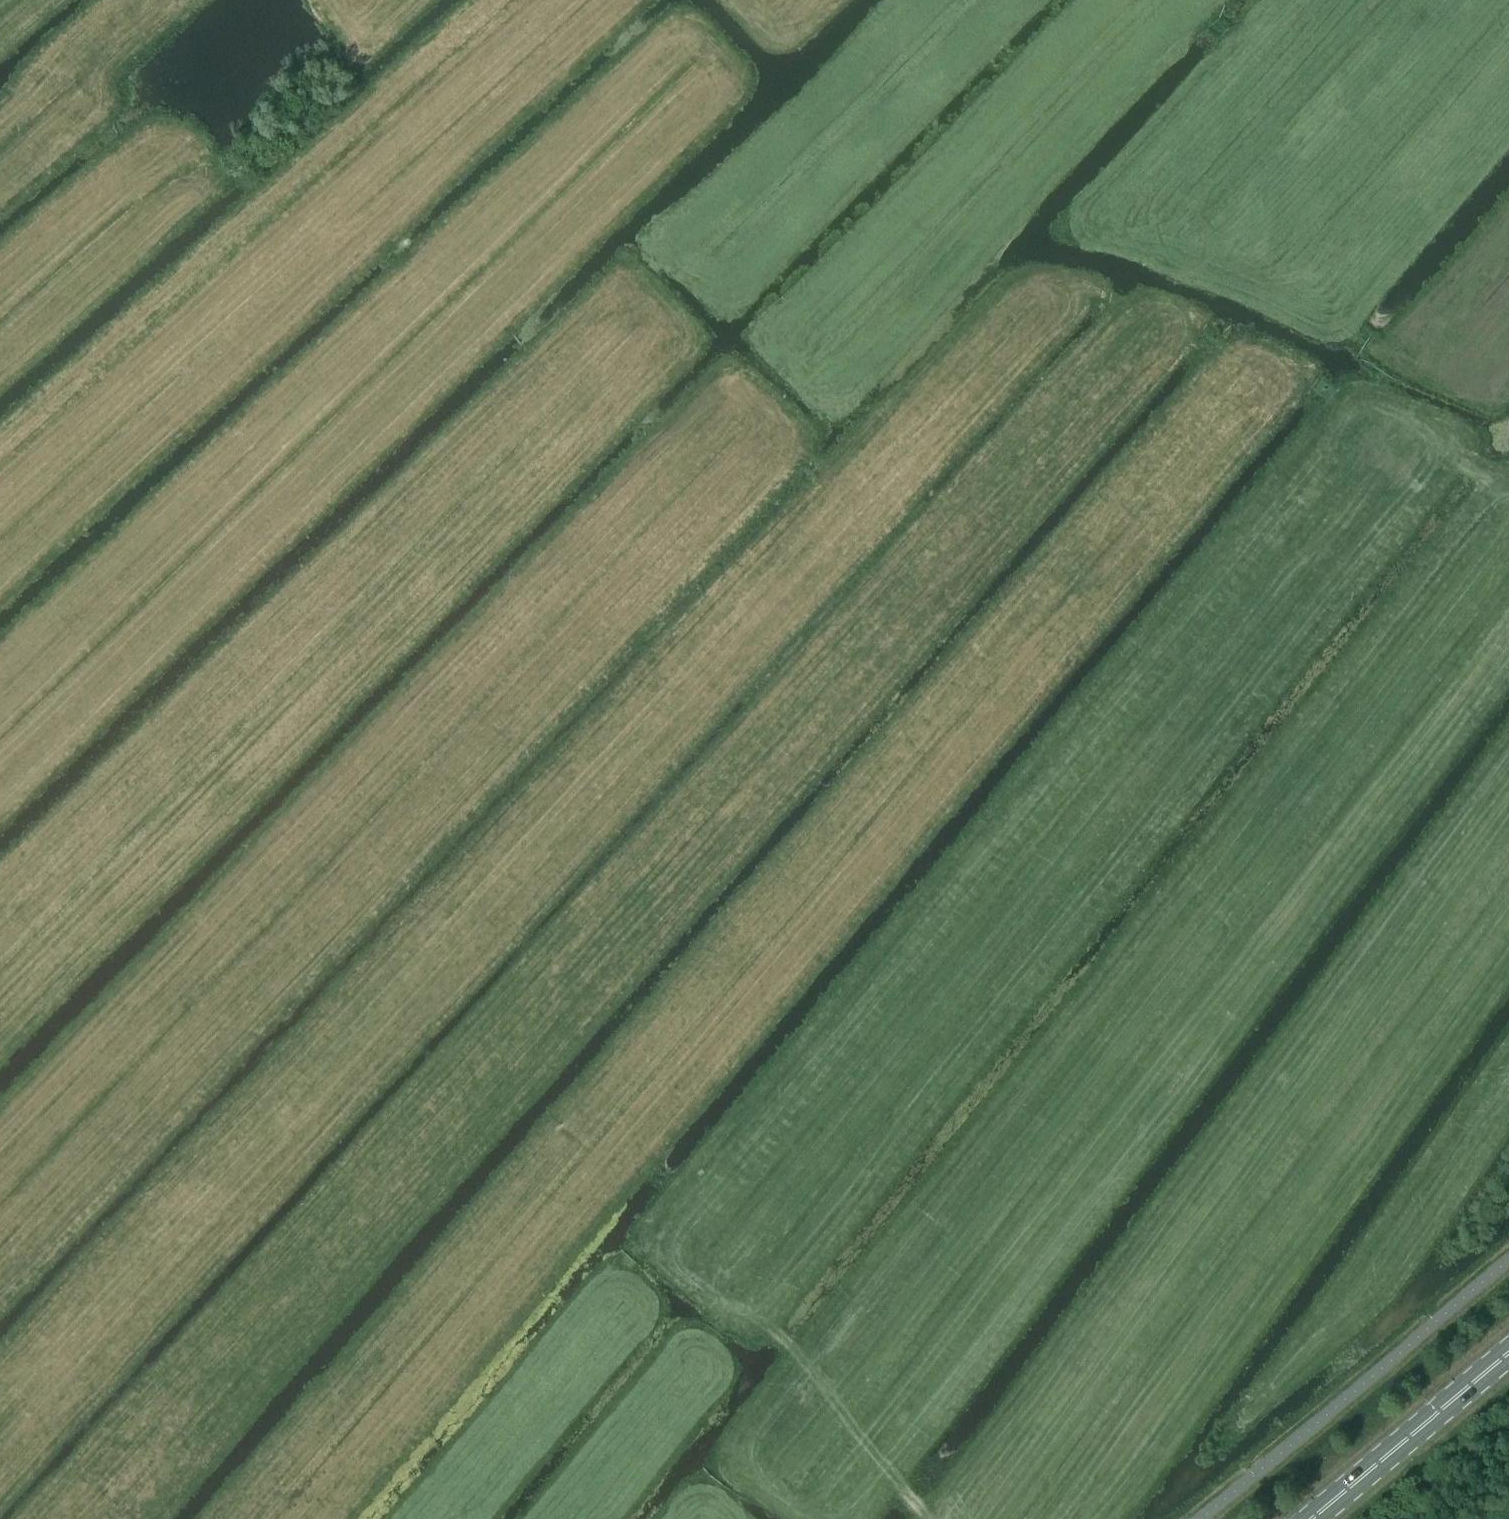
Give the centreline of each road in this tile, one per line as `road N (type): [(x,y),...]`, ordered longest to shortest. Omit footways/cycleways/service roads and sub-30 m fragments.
road 1 (primary): [(1508,1353),(1311,1518)]
road 2 (track): [(773,1329),(927,1518)]

